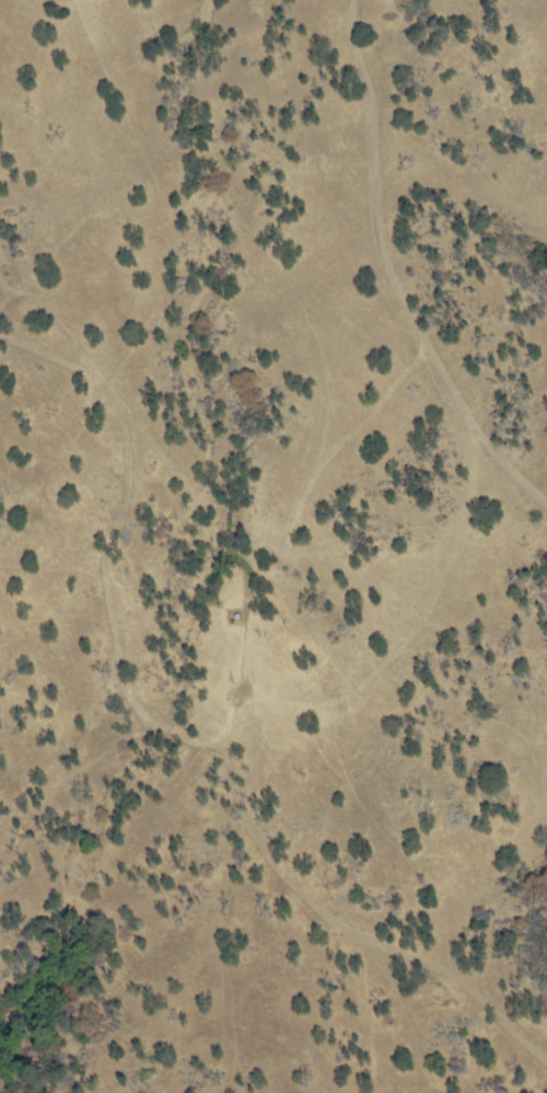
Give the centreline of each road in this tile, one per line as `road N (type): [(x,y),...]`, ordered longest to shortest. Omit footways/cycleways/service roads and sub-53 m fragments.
road 1 (track): [(359,0),(419,358),(546,540)]

